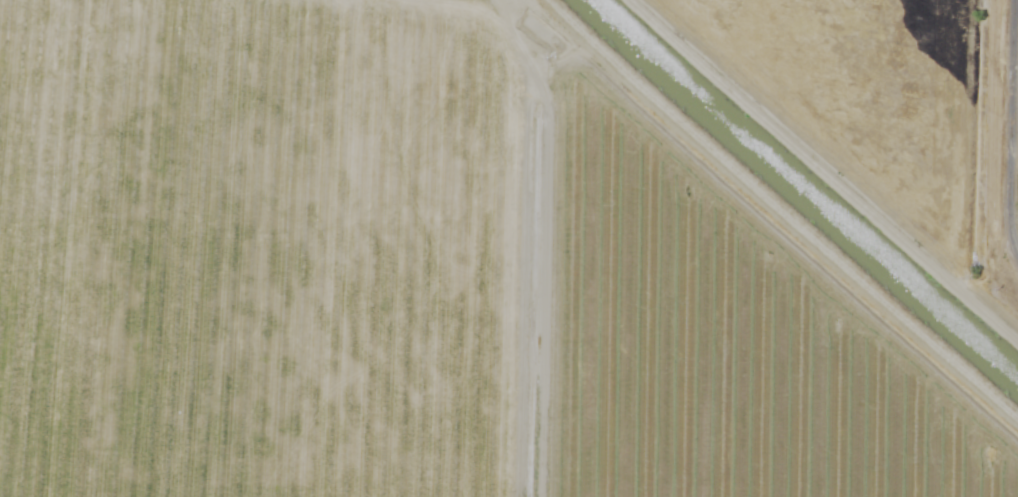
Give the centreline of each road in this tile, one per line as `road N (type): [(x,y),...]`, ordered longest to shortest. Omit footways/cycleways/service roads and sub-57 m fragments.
road 1 (track): [(1017,351),(627,0)]

